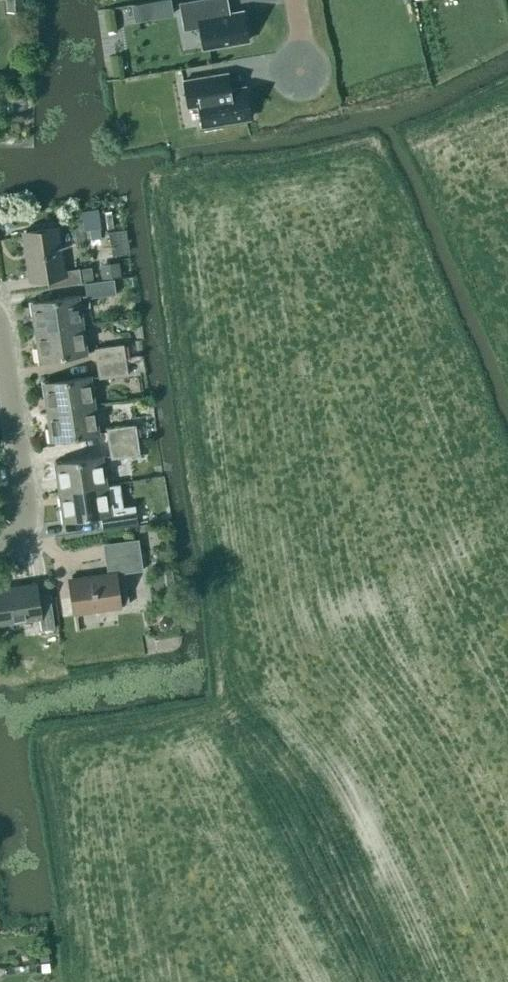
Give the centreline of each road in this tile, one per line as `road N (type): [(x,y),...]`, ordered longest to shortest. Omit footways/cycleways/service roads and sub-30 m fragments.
road 1 (residential): [(0,539),(22,527),(25,505),(0,340)]

